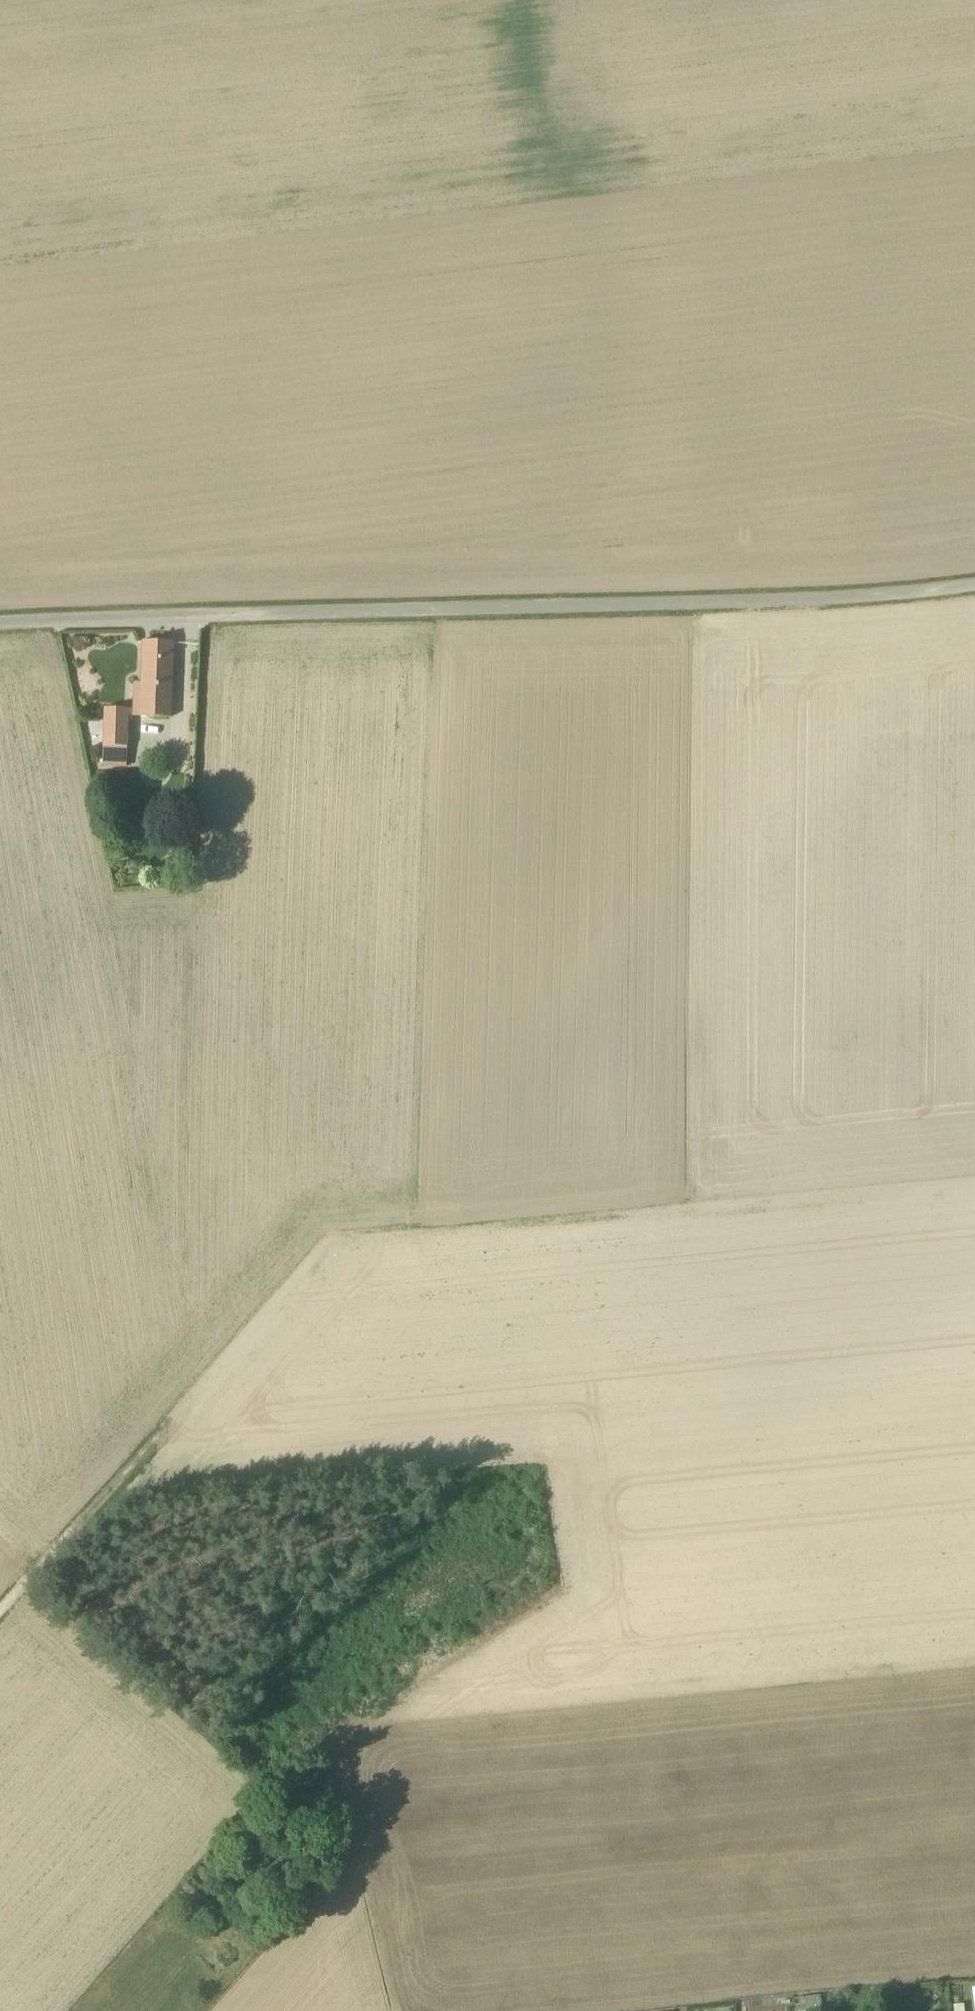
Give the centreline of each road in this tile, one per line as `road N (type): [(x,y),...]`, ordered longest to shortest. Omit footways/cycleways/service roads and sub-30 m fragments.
road 1 (unclassified): [(0,620),(507,609),(974,584)]
road 2 (unclassified): [(155,1440),(0,1610)]

